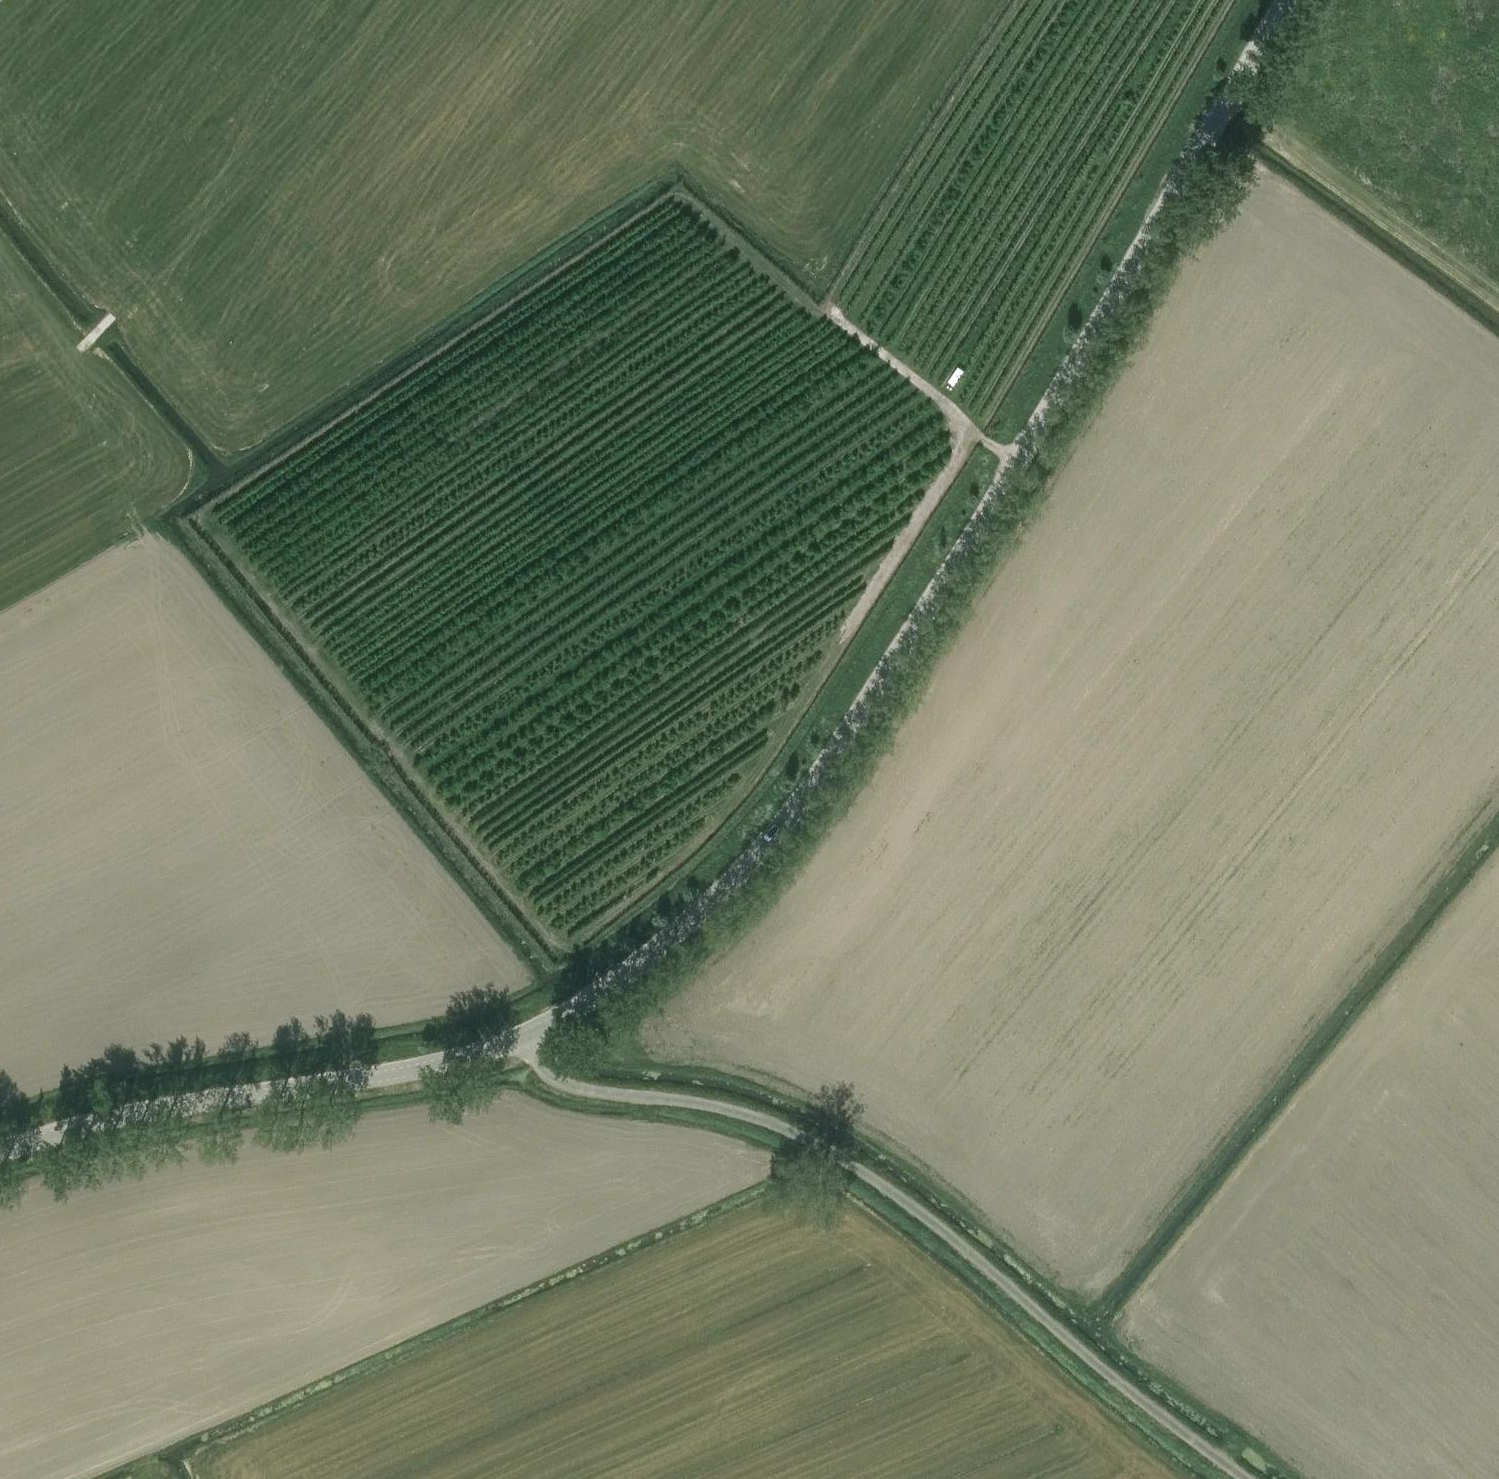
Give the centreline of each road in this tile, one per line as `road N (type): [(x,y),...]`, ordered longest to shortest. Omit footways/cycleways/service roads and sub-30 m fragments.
road 1 (unclassified): [(519,1032),(580,1002),(676,917),(761,819),(1004,437),(1258,0)]
road 2 (unclassified): [(519,1032),(553,1082),(674,1097),(804,1130),(1253,1478)]
road 3 (unclassified): [(0,1136),(81,1112),(519,1032)]

